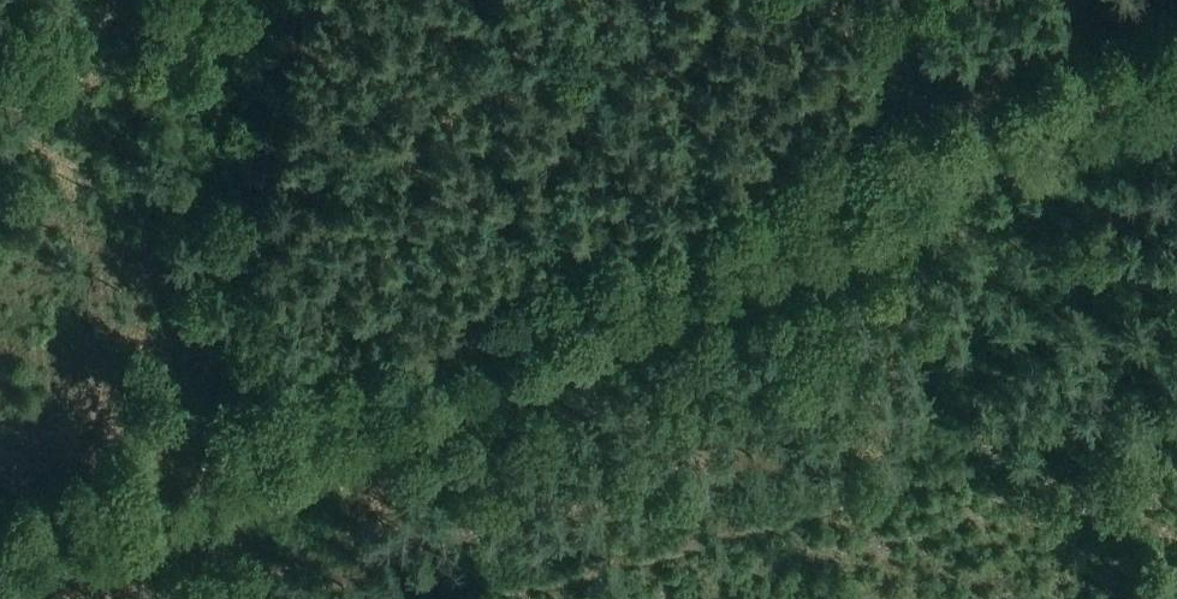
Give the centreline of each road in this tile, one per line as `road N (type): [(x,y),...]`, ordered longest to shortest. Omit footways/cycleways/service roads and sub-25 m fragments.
road 1 (track): [(0,538),(1176,49)]
road 2 (track): [(1176,440),(545,598)]
road 3 (track): [(287,0),(190,457),(171,501),(161,598)]

